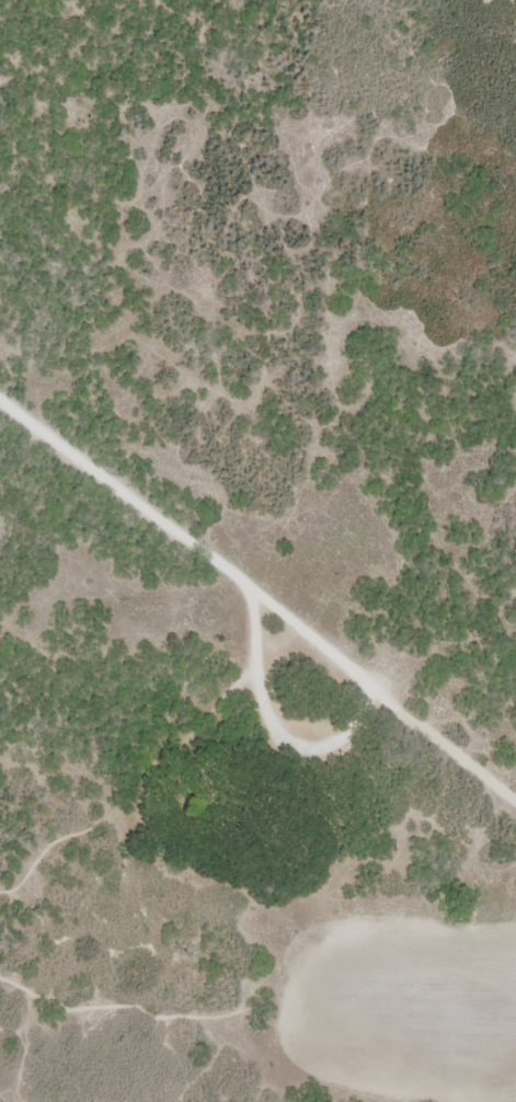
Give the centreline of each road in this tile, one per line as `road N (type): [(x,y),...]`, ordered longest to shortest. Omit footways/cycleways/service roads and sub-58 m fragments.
road 1 (residential): [(169,1101),(236,1026),(351,942),(515,869)]

